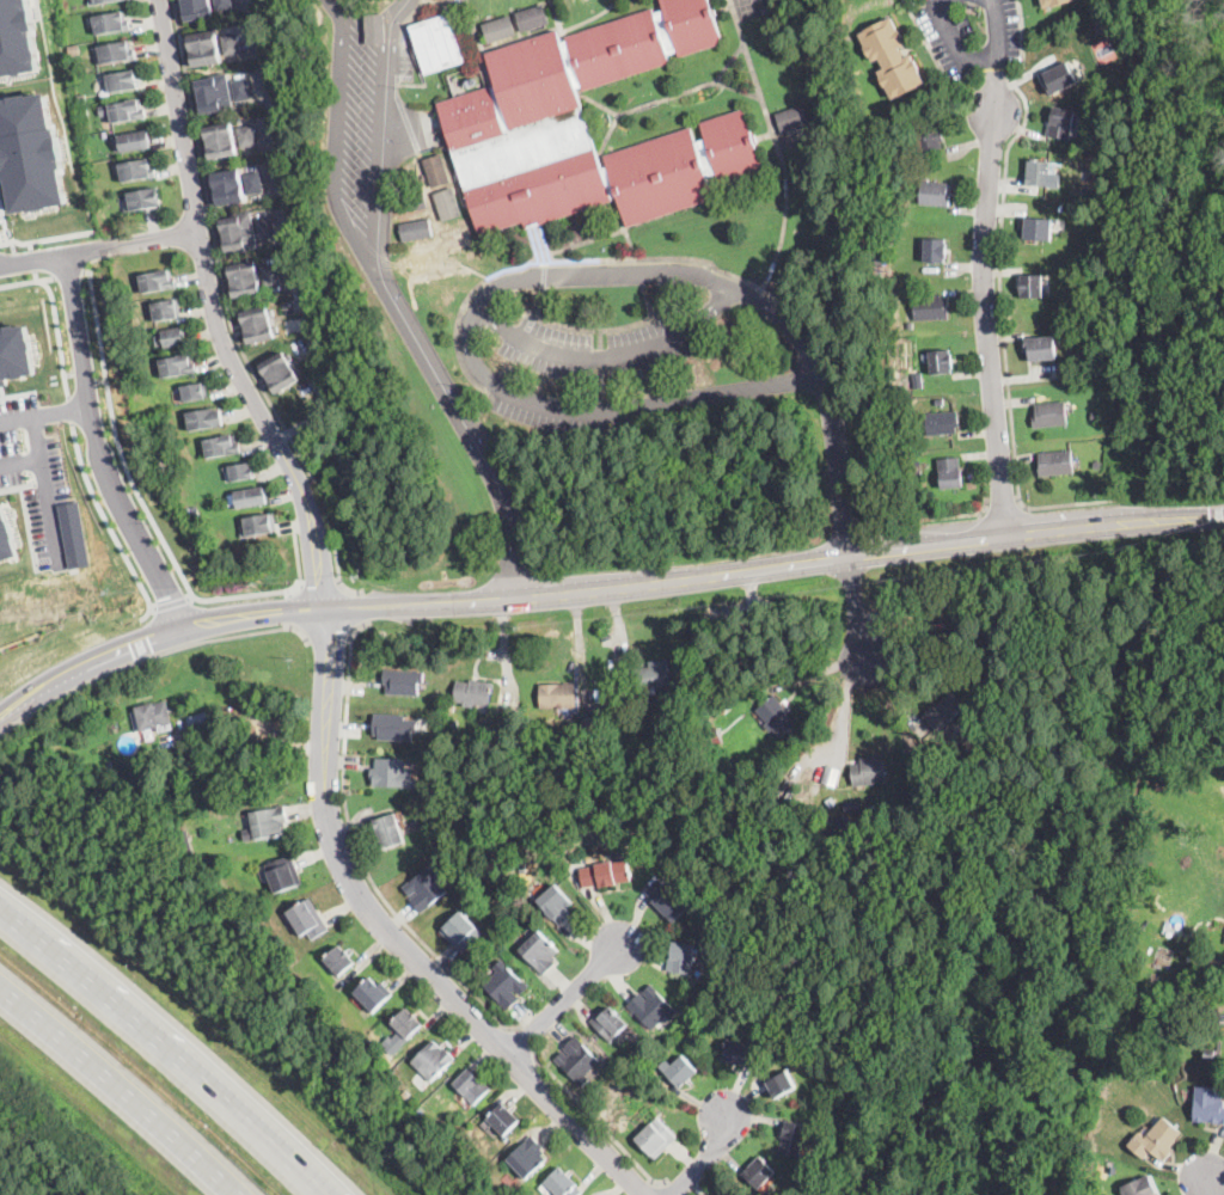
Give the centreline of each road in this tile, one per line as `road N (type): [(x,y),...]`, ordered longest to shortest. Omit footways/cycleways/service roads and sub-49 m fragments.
road 1 (secondary): [(1223,518),(210,623),(69,673),(0,718)]
road 2 (residential): [(326,608),(324,801),(332,842),(354,885),(385,927),(645,1194)]
road 3 (residential): [(326,608),(320,544),(304,489),(225,349),(213,308),(159,0)]
road 4 (residential): [(1006,537),(984,281),(998,56),(993,0)]
road 5 (motorway): [(327,1194),(133,1007),(0,898)]
road 6 (residential): [(184,629),(103,465),(65,252)]
road 7 (motorway): [(0,993),(230,1194)]
road 8 (residential): [(198,229),(0,261)]
road 9 (residential): [(622,942),(506,1050)]

